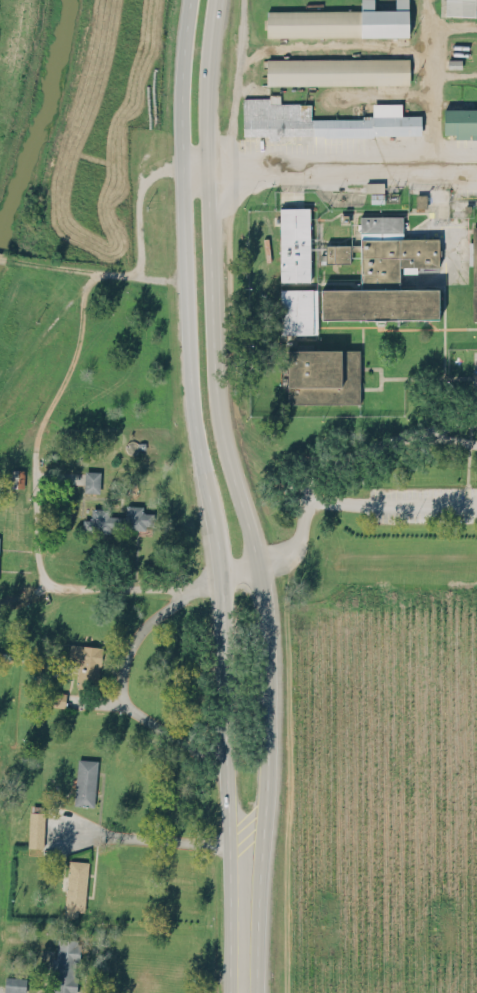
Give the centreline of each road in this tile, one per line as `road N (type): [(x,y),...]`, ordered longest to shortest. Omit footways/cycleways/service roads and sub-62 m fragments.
road 1 (secondary): [(189,0),(181,96),(189,376),(223,575)]
road 2 (secondary): [(260,565),(221,431),(214,371),(206,102),(215,0)]
road 3 (track): [(87,272),(87,343),(43,440),(50,588)]
road 4 (secondary): [(244,836),(266,790),(268,595),(260,565)]
road 5 (secondary): [(223,575),(226,790),(244,836)]
road 6 (track): [(6,258),(184,279)]
road 7 (track): [(429,0),(435,166)]
road 8 (secondary): [(244,836),(242,992)]
road 9 (track): [(138,275),(143,181),(154,172),(183,173)]

